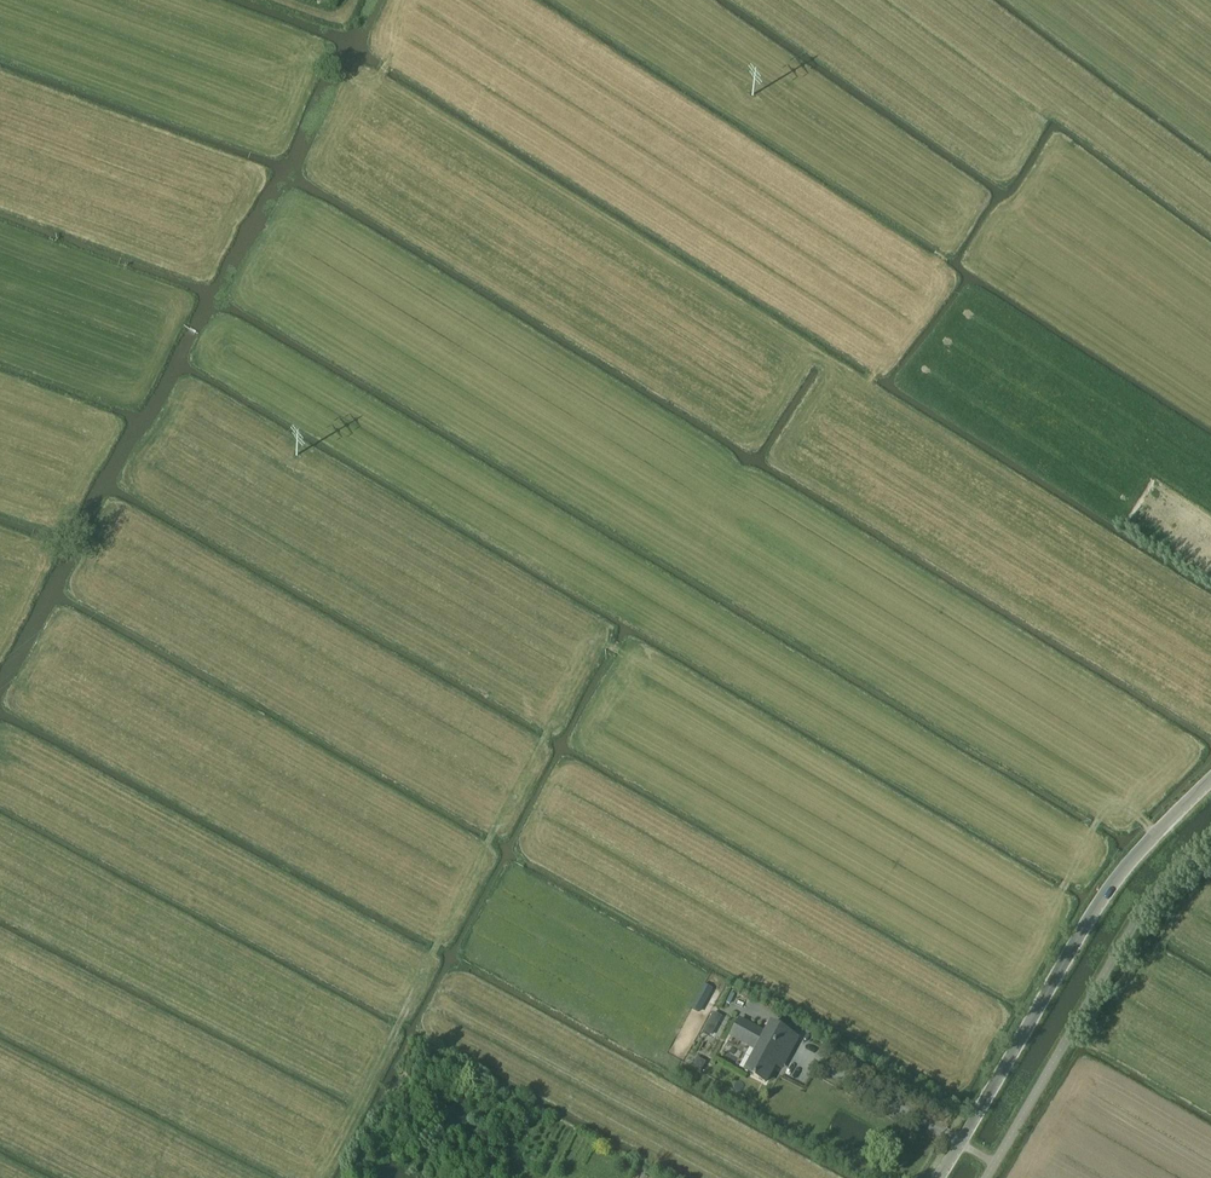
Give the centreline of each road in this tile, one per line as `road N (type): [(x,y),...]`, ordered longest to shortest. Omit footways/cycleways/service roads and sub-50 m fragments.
road 1 (tertiary): [(938,1177),(1100,903),(1210,780)]

